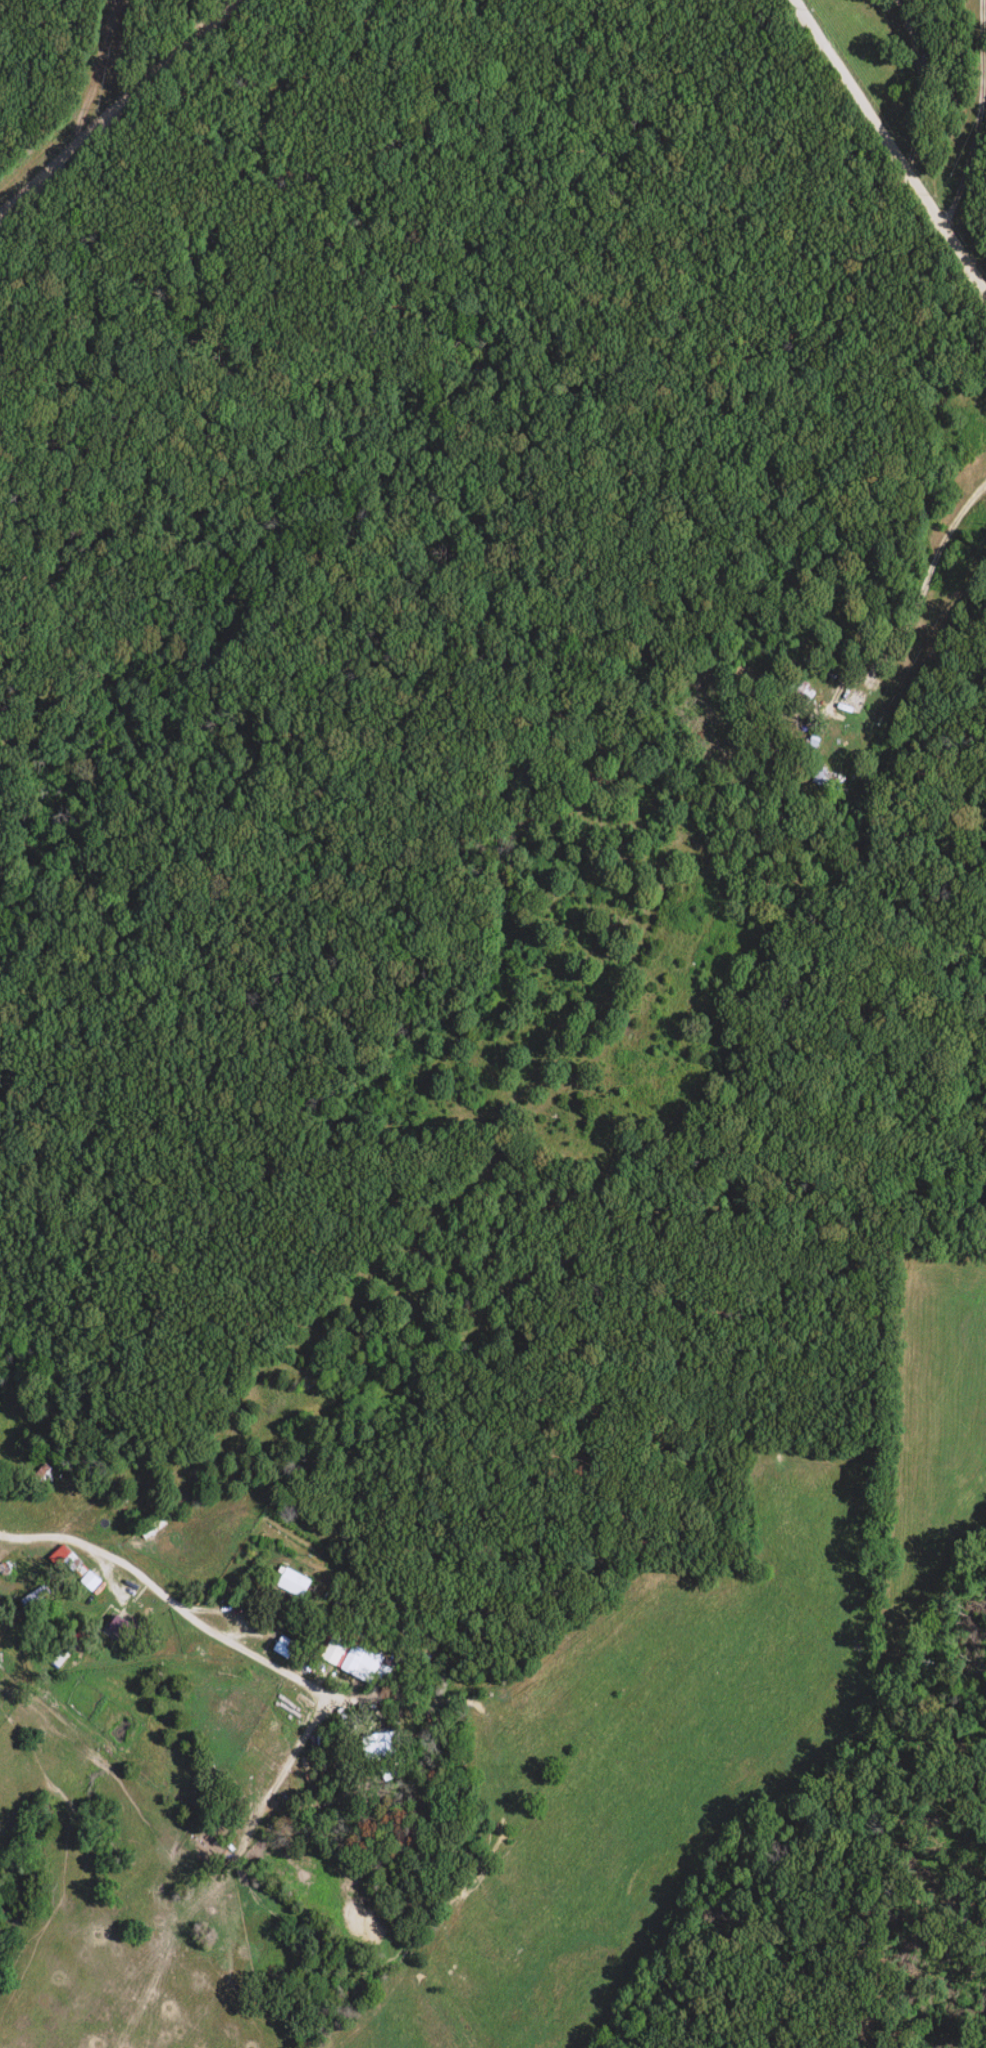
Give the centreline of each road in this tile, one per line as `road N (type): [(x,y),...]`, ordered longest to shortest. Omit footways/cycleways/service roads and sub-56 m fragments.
road 1 (residential): [(985,298),(792,0)]
road 2 (residential): [(235,0),(0,223)]

